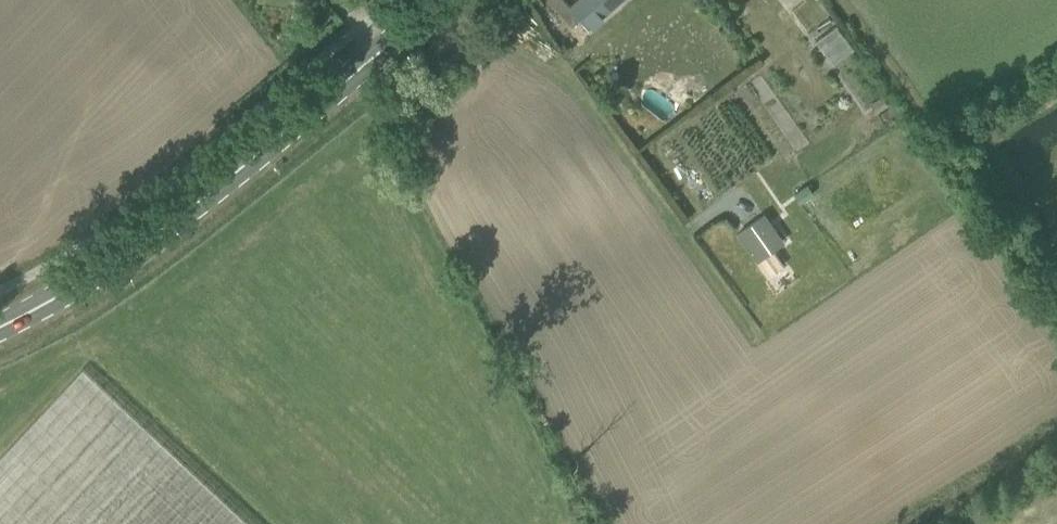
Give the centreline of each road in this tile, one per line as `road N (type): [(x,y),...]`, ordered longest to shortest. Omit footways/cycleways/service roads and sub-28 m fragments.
road 1 (secondary): [(0,327),(174,225),(447,0)]

